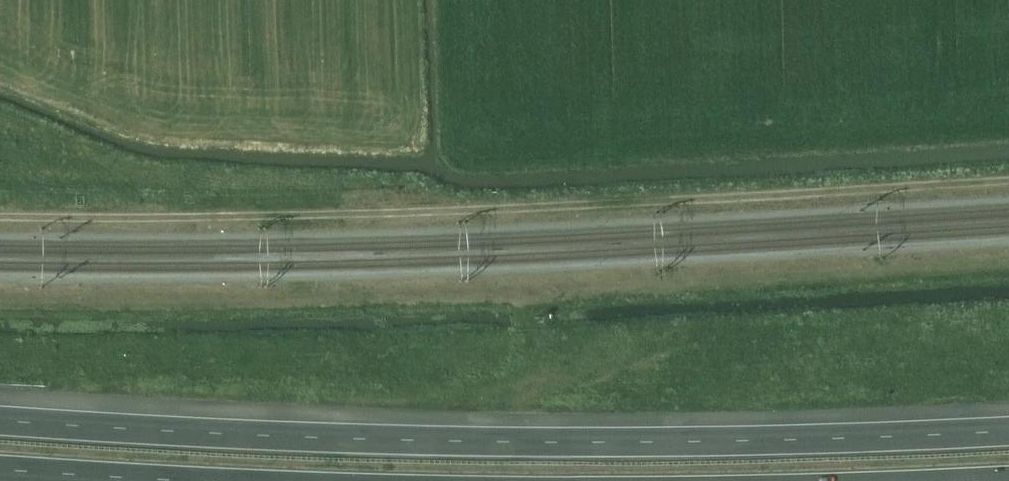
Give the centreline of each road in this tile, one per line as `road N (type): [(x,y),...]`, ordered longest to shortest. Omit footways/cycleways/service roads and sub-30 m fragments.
road 1 (motorway): [(1008,419),(452,442),(0,423)]
road 2 (motorway): [(0,471),(191,480)]

